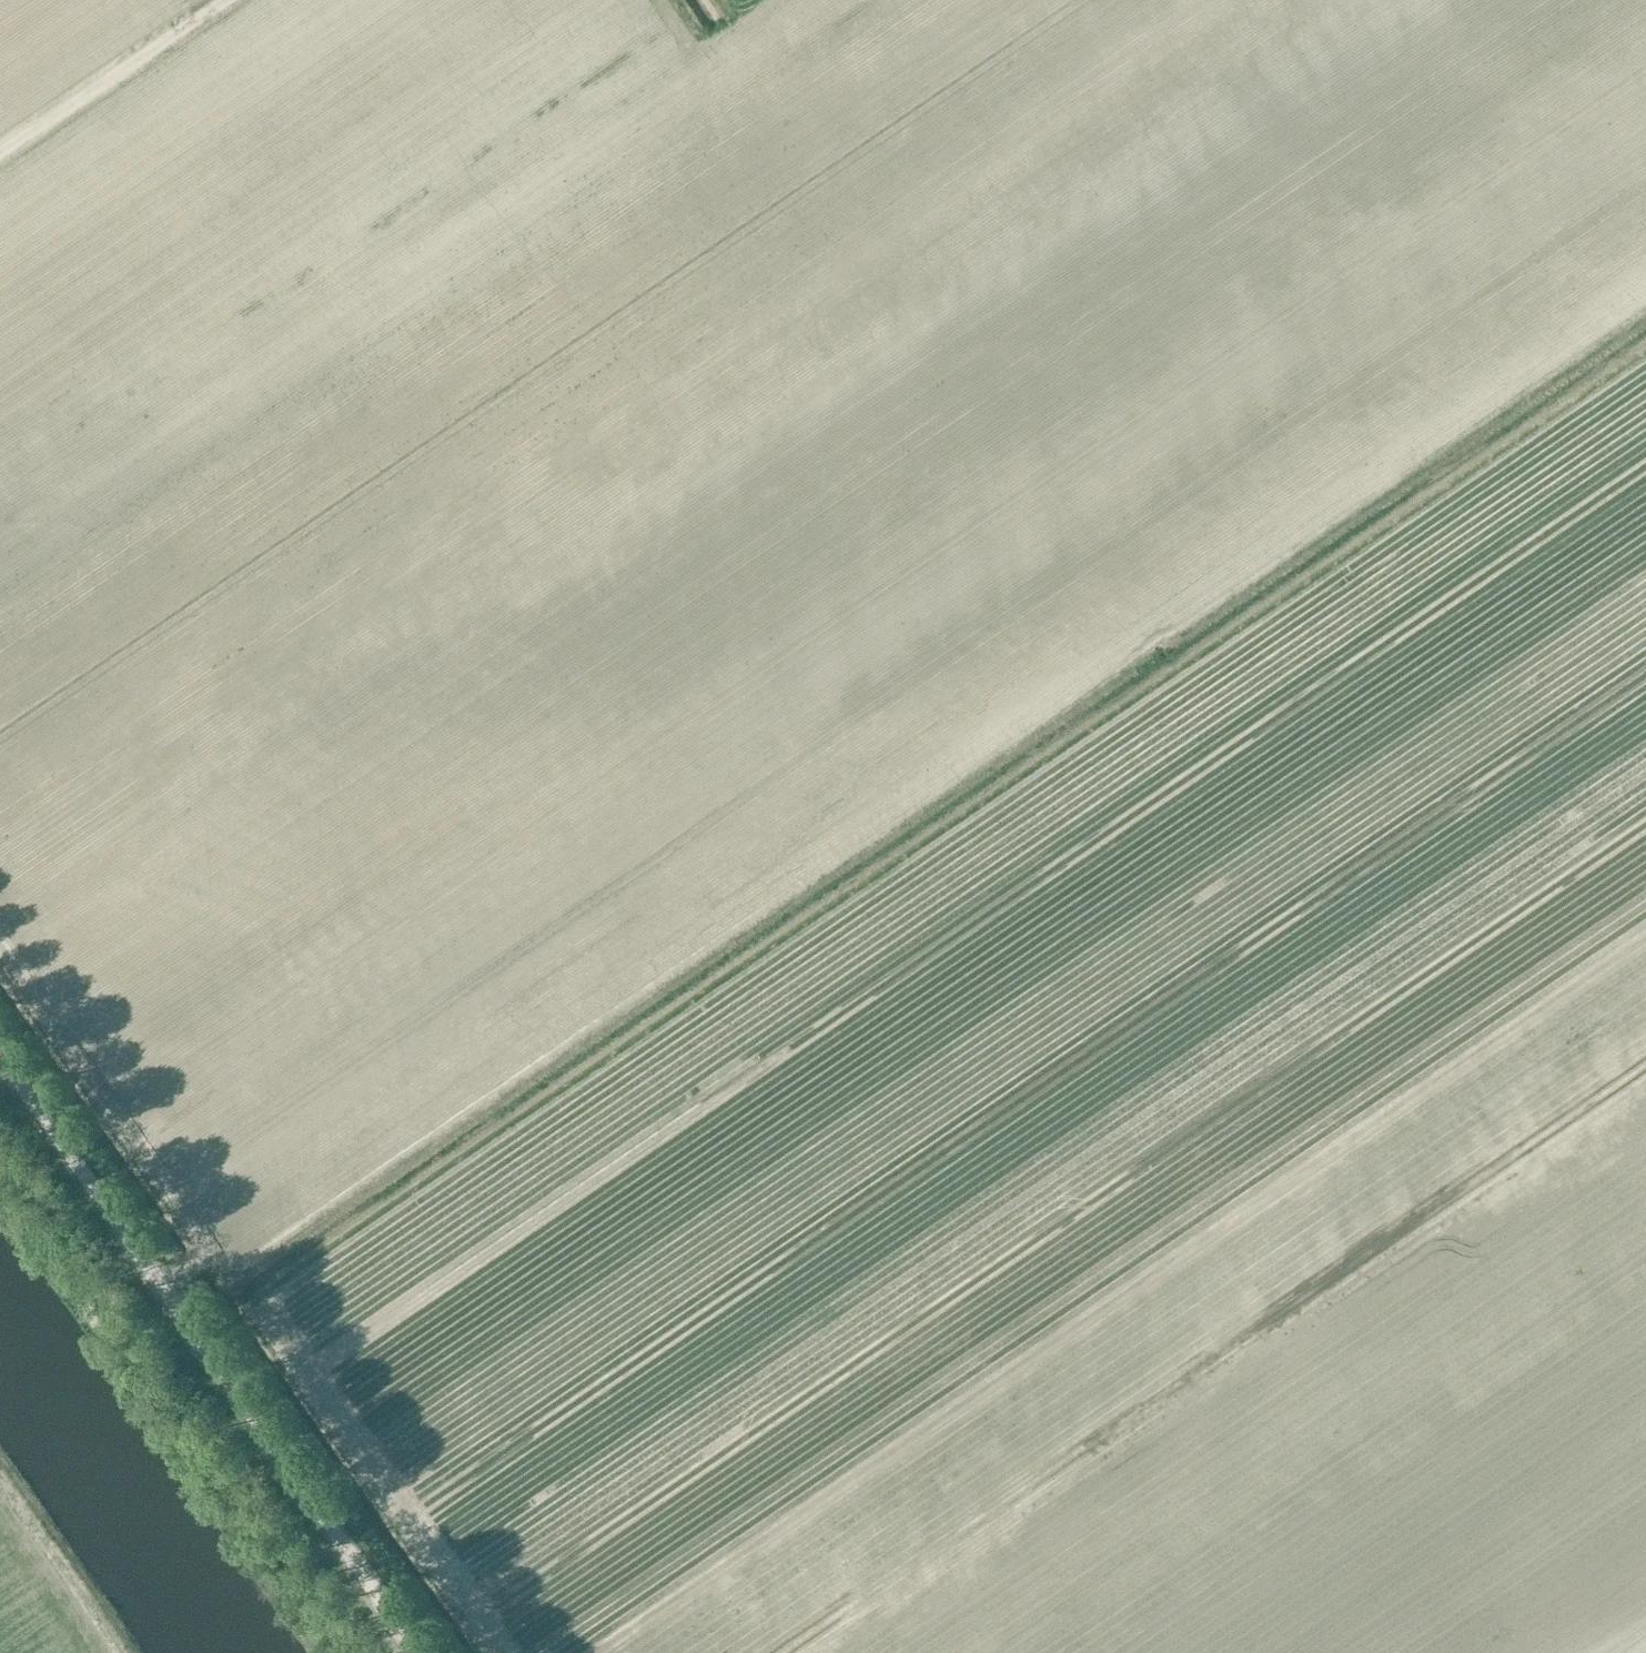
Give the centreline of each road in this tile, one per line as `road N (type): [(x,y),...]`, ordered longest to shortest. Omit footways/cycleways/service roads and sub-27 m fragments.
road 1 (unclassified): [(419,1652),(0,1055)]

